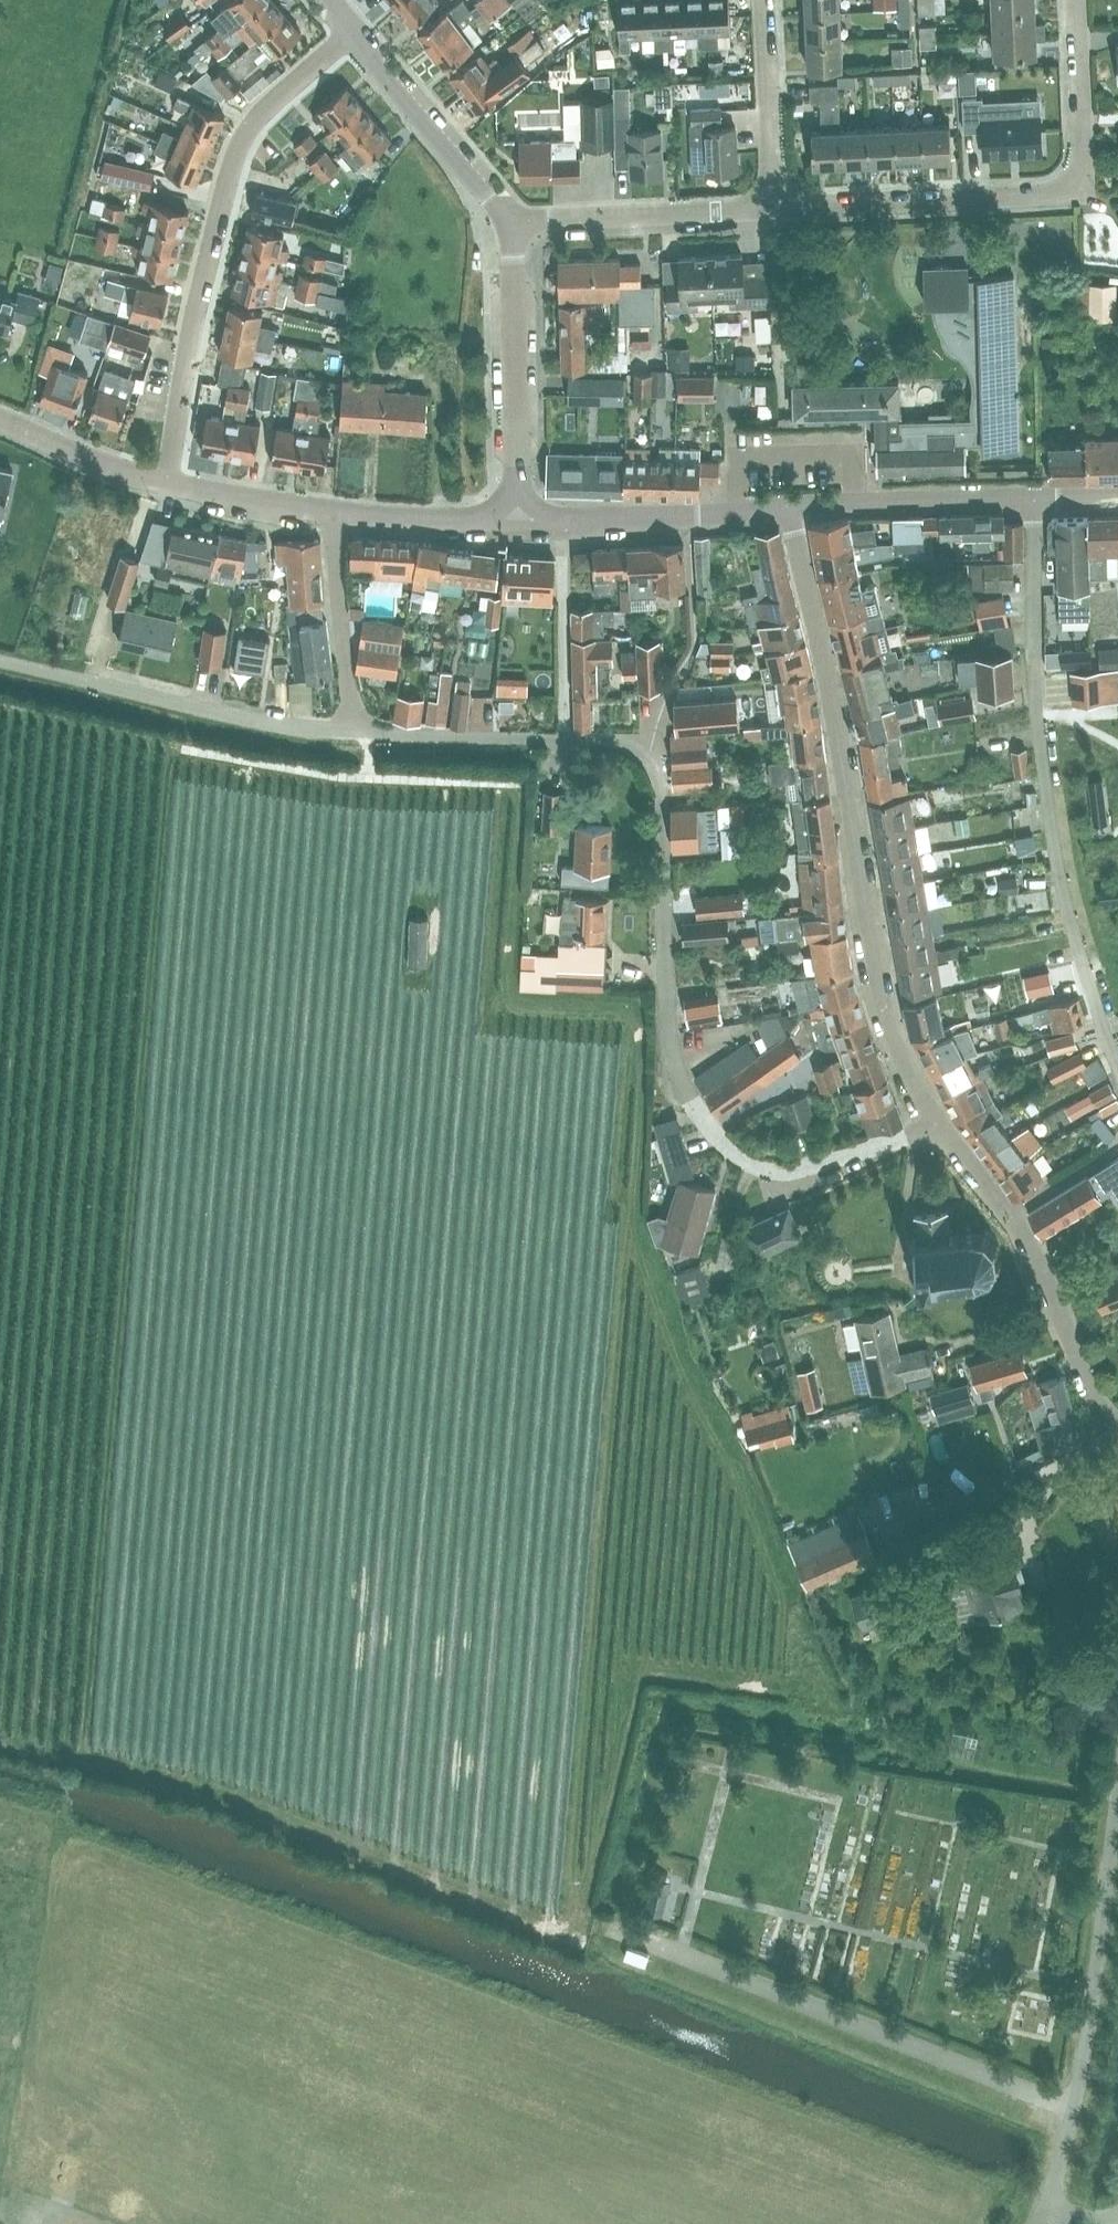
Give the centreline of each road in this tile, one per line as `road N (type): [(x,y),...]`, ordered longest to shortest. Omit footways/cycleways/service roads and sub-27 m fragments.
road 1 (residential): [(937,1122),(803,1166),(754,1163),(713,1133),(668,1040),(655,770),(617,741),(566,743)]
road 2 (residential): [(937,1122),(885,1004),(845,745),(789,509)]
road 3 (residential): [(170,481),(225,174),(245,125),(350,35)]
road 4 (residential): [(778,209),(1060,193),(1083,167),(1076,0)]
road 5 (unclassified): [(1040,2223),(1075,2104),(1117,1785)]
road 6 (residential): [(352,732),(266,723),(0,661)]
road 7 (residential): [(1117,1056),(1056,884),(1038,724)]
road 8 (tertiary): [(518,521),(511,219)]
road 9 (residential): [(511,219),(778,209)]
road 10 (residential): [(1117,1440),(1013,1214)]
road 11 (tertiary): [(789,509),(1036,501)]
road 12 (tertiary): [(511,219),(350,35)]
road 13 (residential): [(566,743),(569,520)]
road 14 (residential): [(1038,724),(1036,501)]
road 15 (tertiary): [(569,520),(789,509)]
road 16 (residential): [(566,743),(352,732)]
road 17 (residential): [(352,732),(338,519)]
road 18 (residential): [(778,209),(764,0)]
road 19 (tertiary): [(518,521),(338,519)]
road 20 (tertiary): [(170,481),(0,428)]
road 21 (tertiary): [(338,519),(170,481)]
road 22 (residential): [(1013,1214),(1117,1143)]

